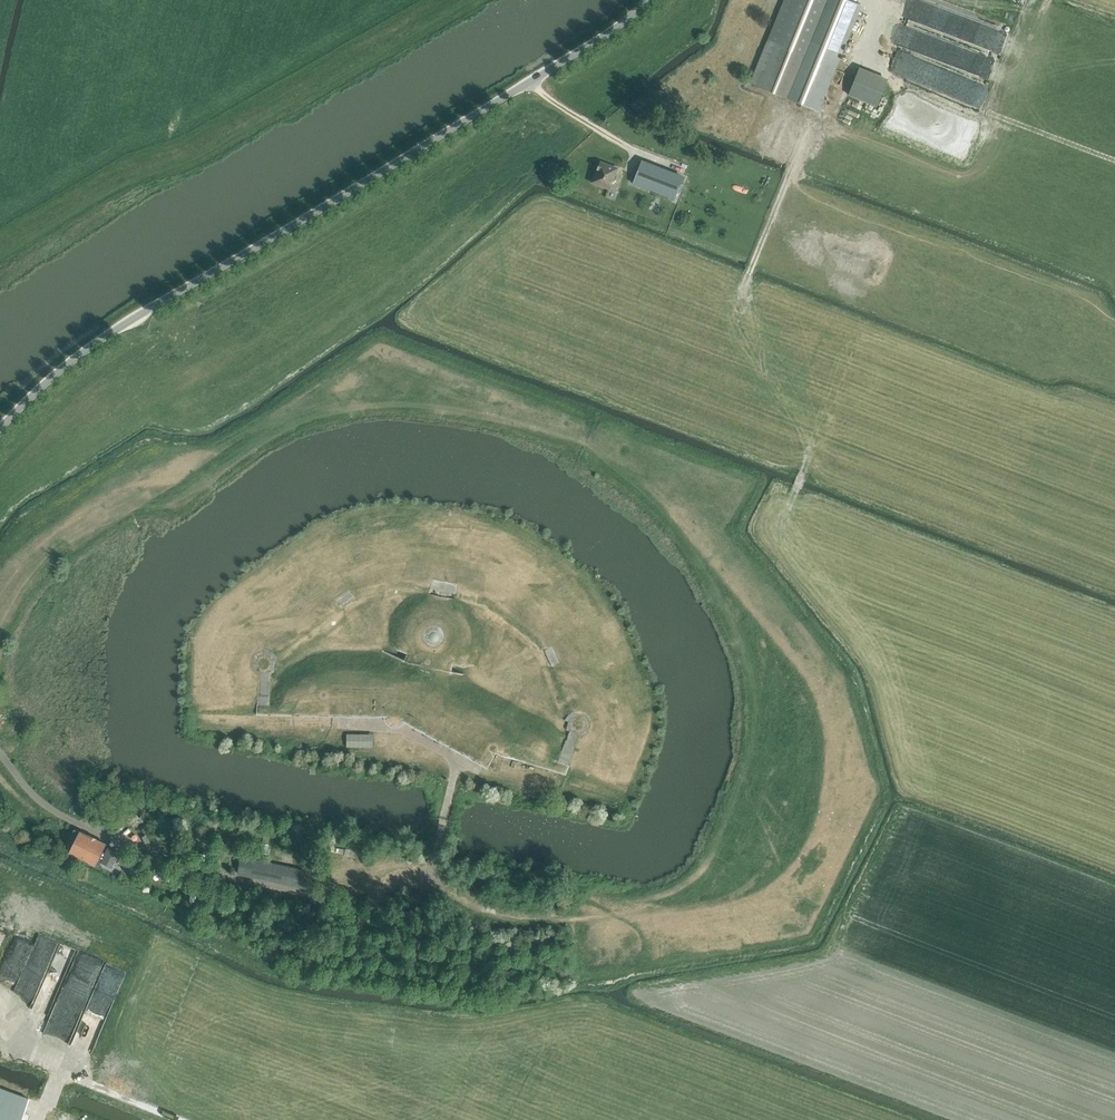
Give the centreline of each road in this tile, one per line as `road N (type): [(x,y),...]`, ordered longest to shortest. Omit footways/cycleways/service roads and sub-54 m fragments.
road 1 (unclassified): [(0,427),(123,325),(531,82),(649,0)]
road 2 (track): [(864,0),(872,11),(854,59),(1114,160)]
road 3 (track): [(791,507),(820,412),(764,315),(745,299),(752,267)]
road 4 (track): [(854,59),(830,115),(806,134),(752,267)]
road 5 (track): [(0,995),(23,1035),(62,1071),(41,1113)]
road 6 (track): [(62,1071),(183,1119)]

